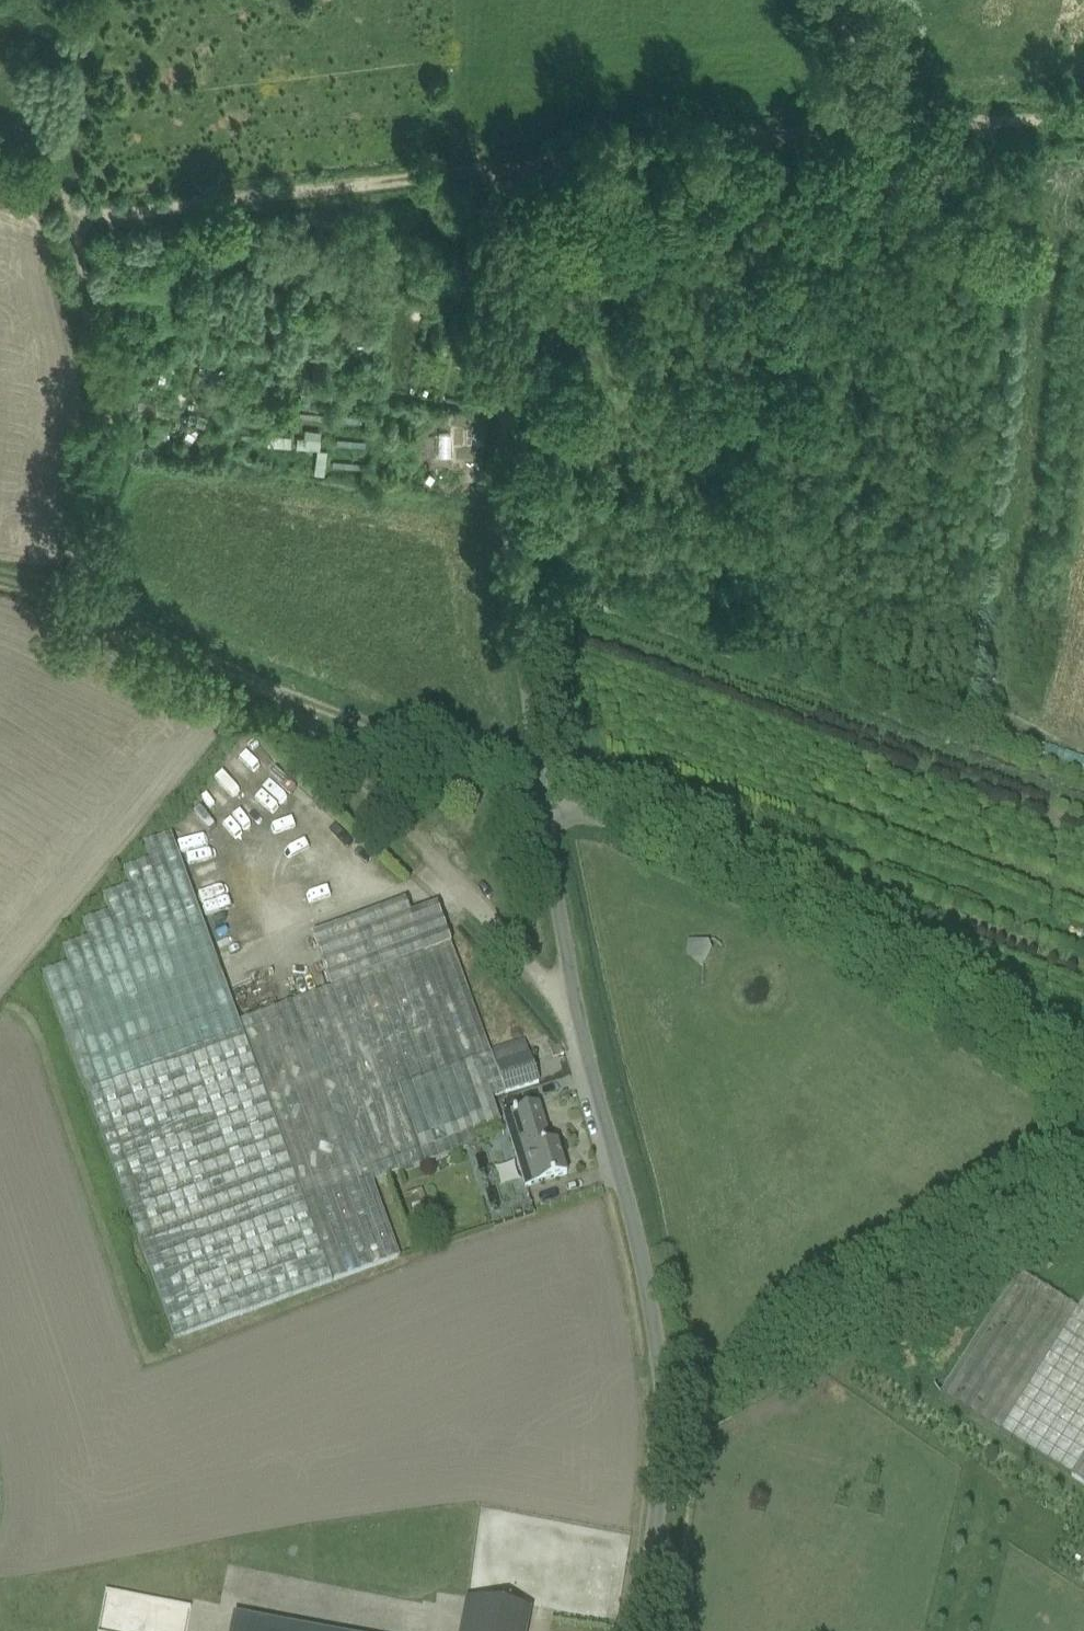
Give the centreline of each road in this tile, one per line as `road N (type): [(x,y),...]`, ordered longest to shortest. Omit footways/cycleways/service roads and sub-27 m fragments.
road 1 (track): [(537,772),(275,691),(74,580),(109,447),(67,163),(96,0)]
road 2 (unclassified): [(544,796),(511,496),(515,177),(556,163),(837,123)]
road 3 (residential): [(634,1630),(664,1416),(647,1289),(585,1039),(544,796)]
road 4 (residential): [(544,796),(787,899),(1083,1102)]
road 5 (track): [(515,177),(461,173),(74,210),(0,174)]
road 6 (track): [(664,1416),(1083,1175)]
road 7 (track): [(585,1039),(439,865),(275,691)]
road 8 (unclassified): [(837,123),(1083,116)]
road 9 (unclassified): [(837,123),(853,83),(846,0)]

